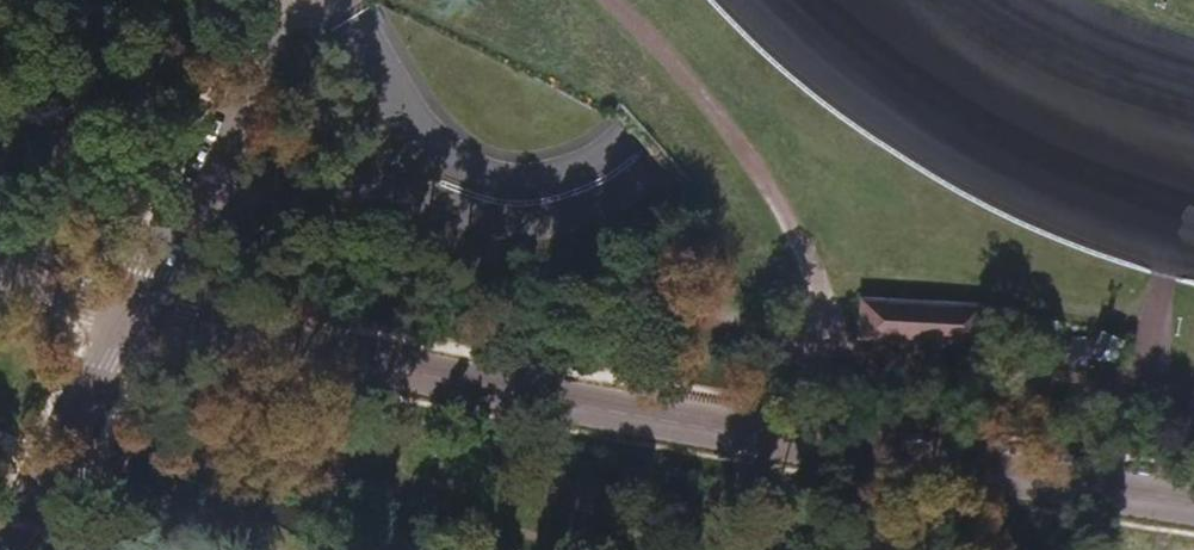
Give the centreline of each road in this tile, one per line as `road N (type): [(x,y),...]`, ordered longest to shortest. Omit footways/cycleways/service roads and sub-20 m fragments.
road 1 (residential): [(143,313),(735,436),(1193,506)]
road 2 (unclassified): [(143,313),(282,0)]
road 3 (unclassified): [(4,549),(143,313)]

